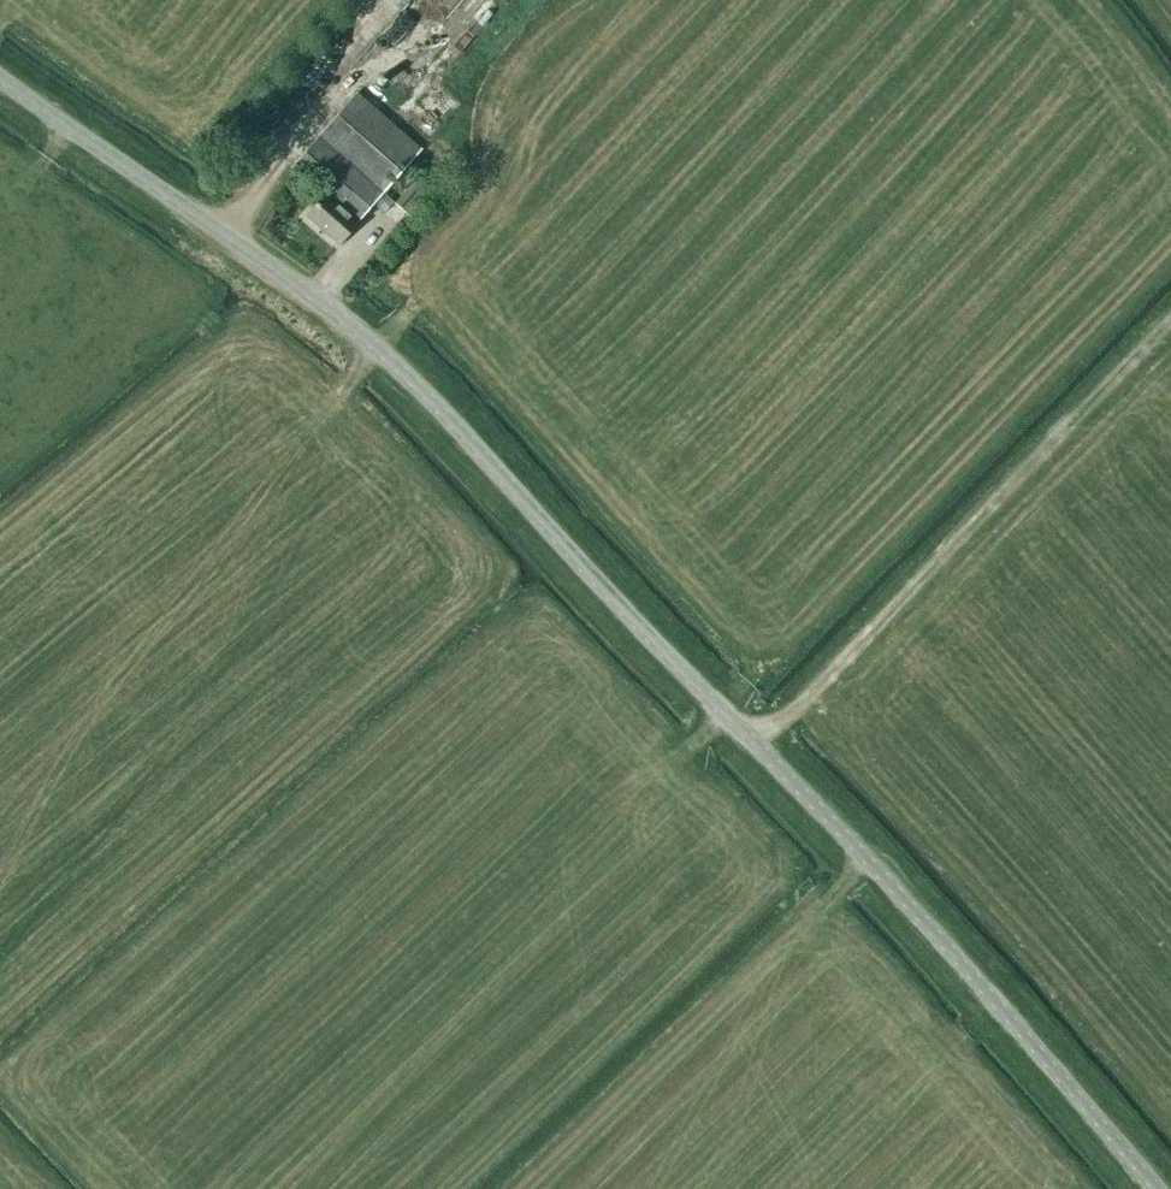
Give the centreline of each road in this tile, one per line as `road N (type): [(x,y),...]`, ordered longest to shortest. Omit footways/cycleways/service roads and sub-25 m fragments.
road 1 (tertiary): [(1150,1188),(883,880),(389,359),(0,76)]

